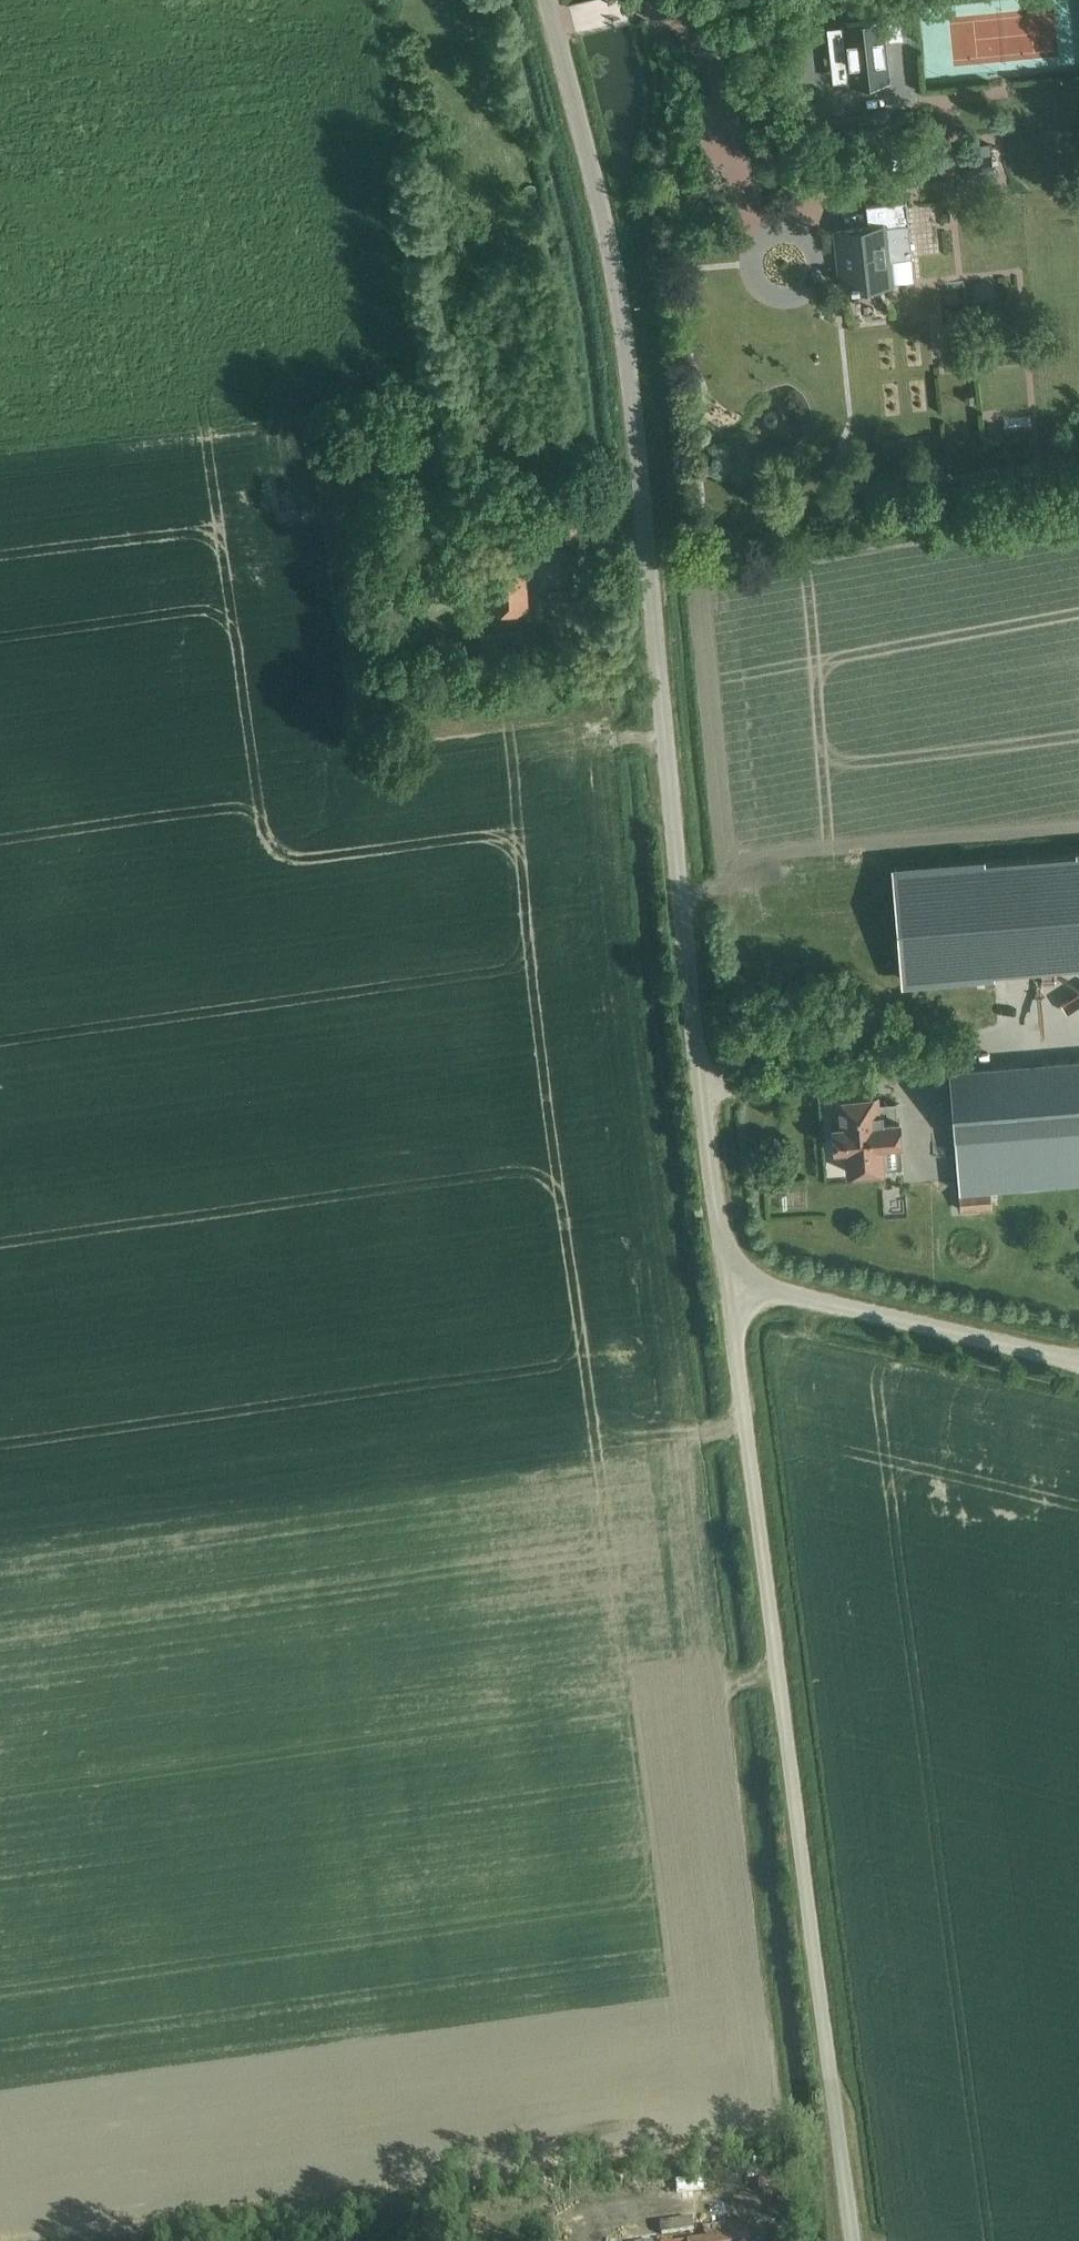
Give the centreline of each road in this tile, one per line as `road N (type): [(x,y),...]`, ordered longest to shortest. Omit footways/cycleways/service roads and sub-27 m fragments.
road 1 (unclassified): [(728,1290),(621,319),(548,0)]
road 2 (unclassified): [(851,2240),(728,1290)]
road 3 (unclassified): [(728,1290),(758,1287),(1078,1358)]

